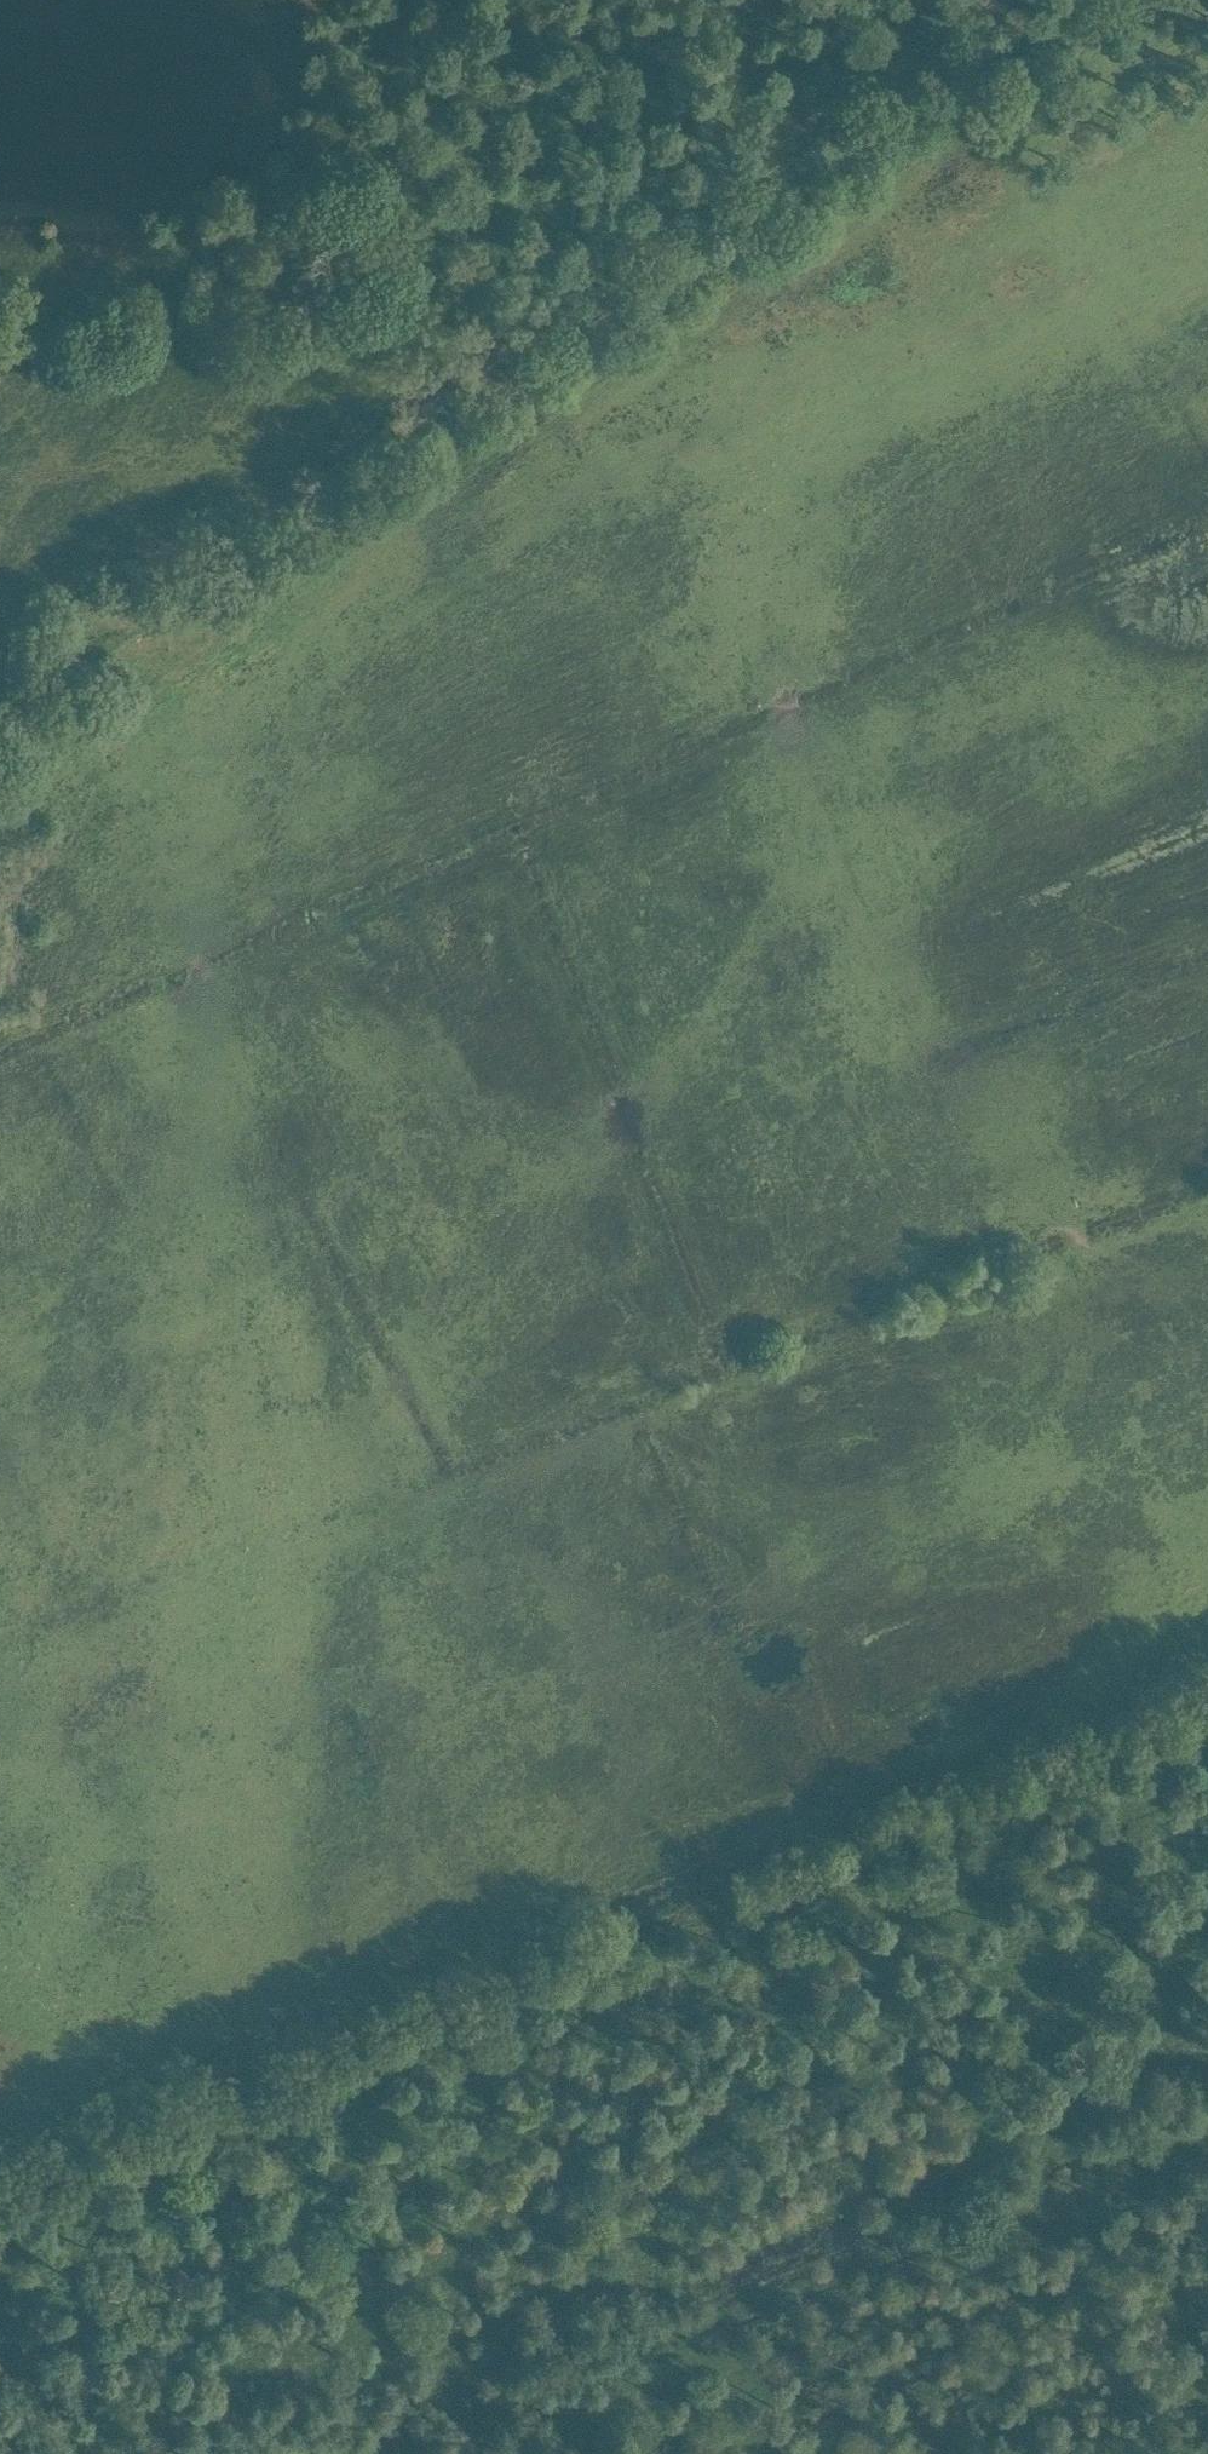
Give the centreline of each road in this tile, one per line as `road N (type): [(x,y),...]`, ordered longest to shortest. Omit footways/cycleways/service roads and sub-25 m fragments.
road 1 (track): [(83,2453),(76,2428),(0,2302)]

